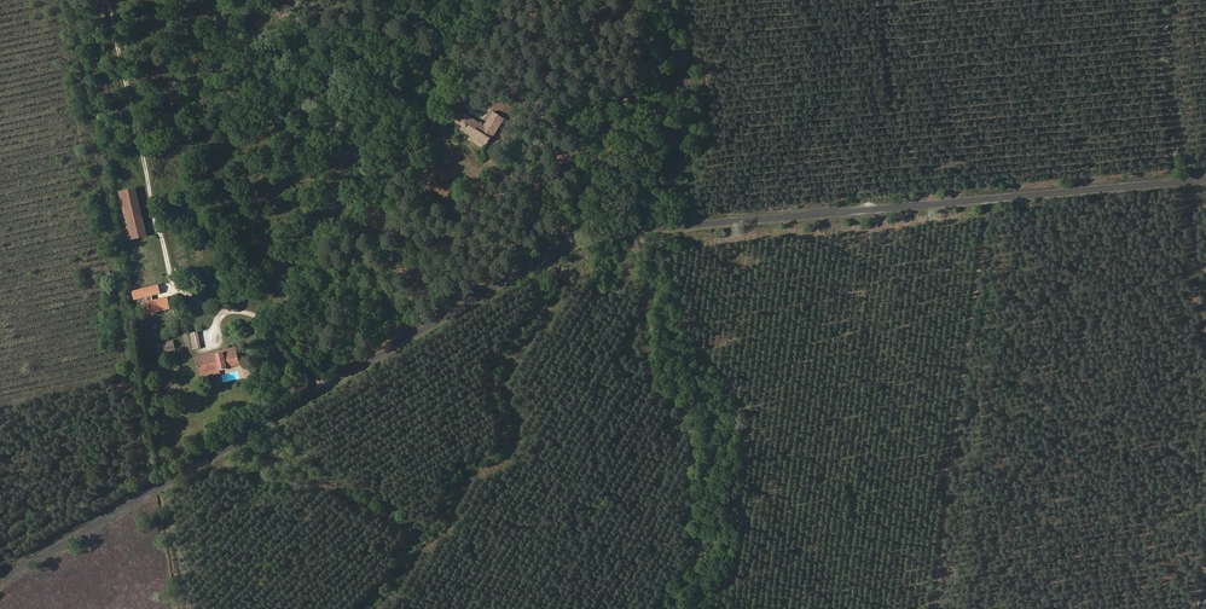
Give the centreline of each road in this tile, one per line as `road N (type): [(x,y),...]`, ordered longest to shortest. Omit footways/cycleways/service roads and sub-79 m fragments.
road 1 (unclassified): [(0,585),(584,240),(1205,179)]
road 2 (track): [(110,0),(174,282),(221,315),(253,312),(272,323),(330,384)]
road 3 (track): [(981,200),(935,608)]
road 4 (track): [(166,484),(189,608)]

